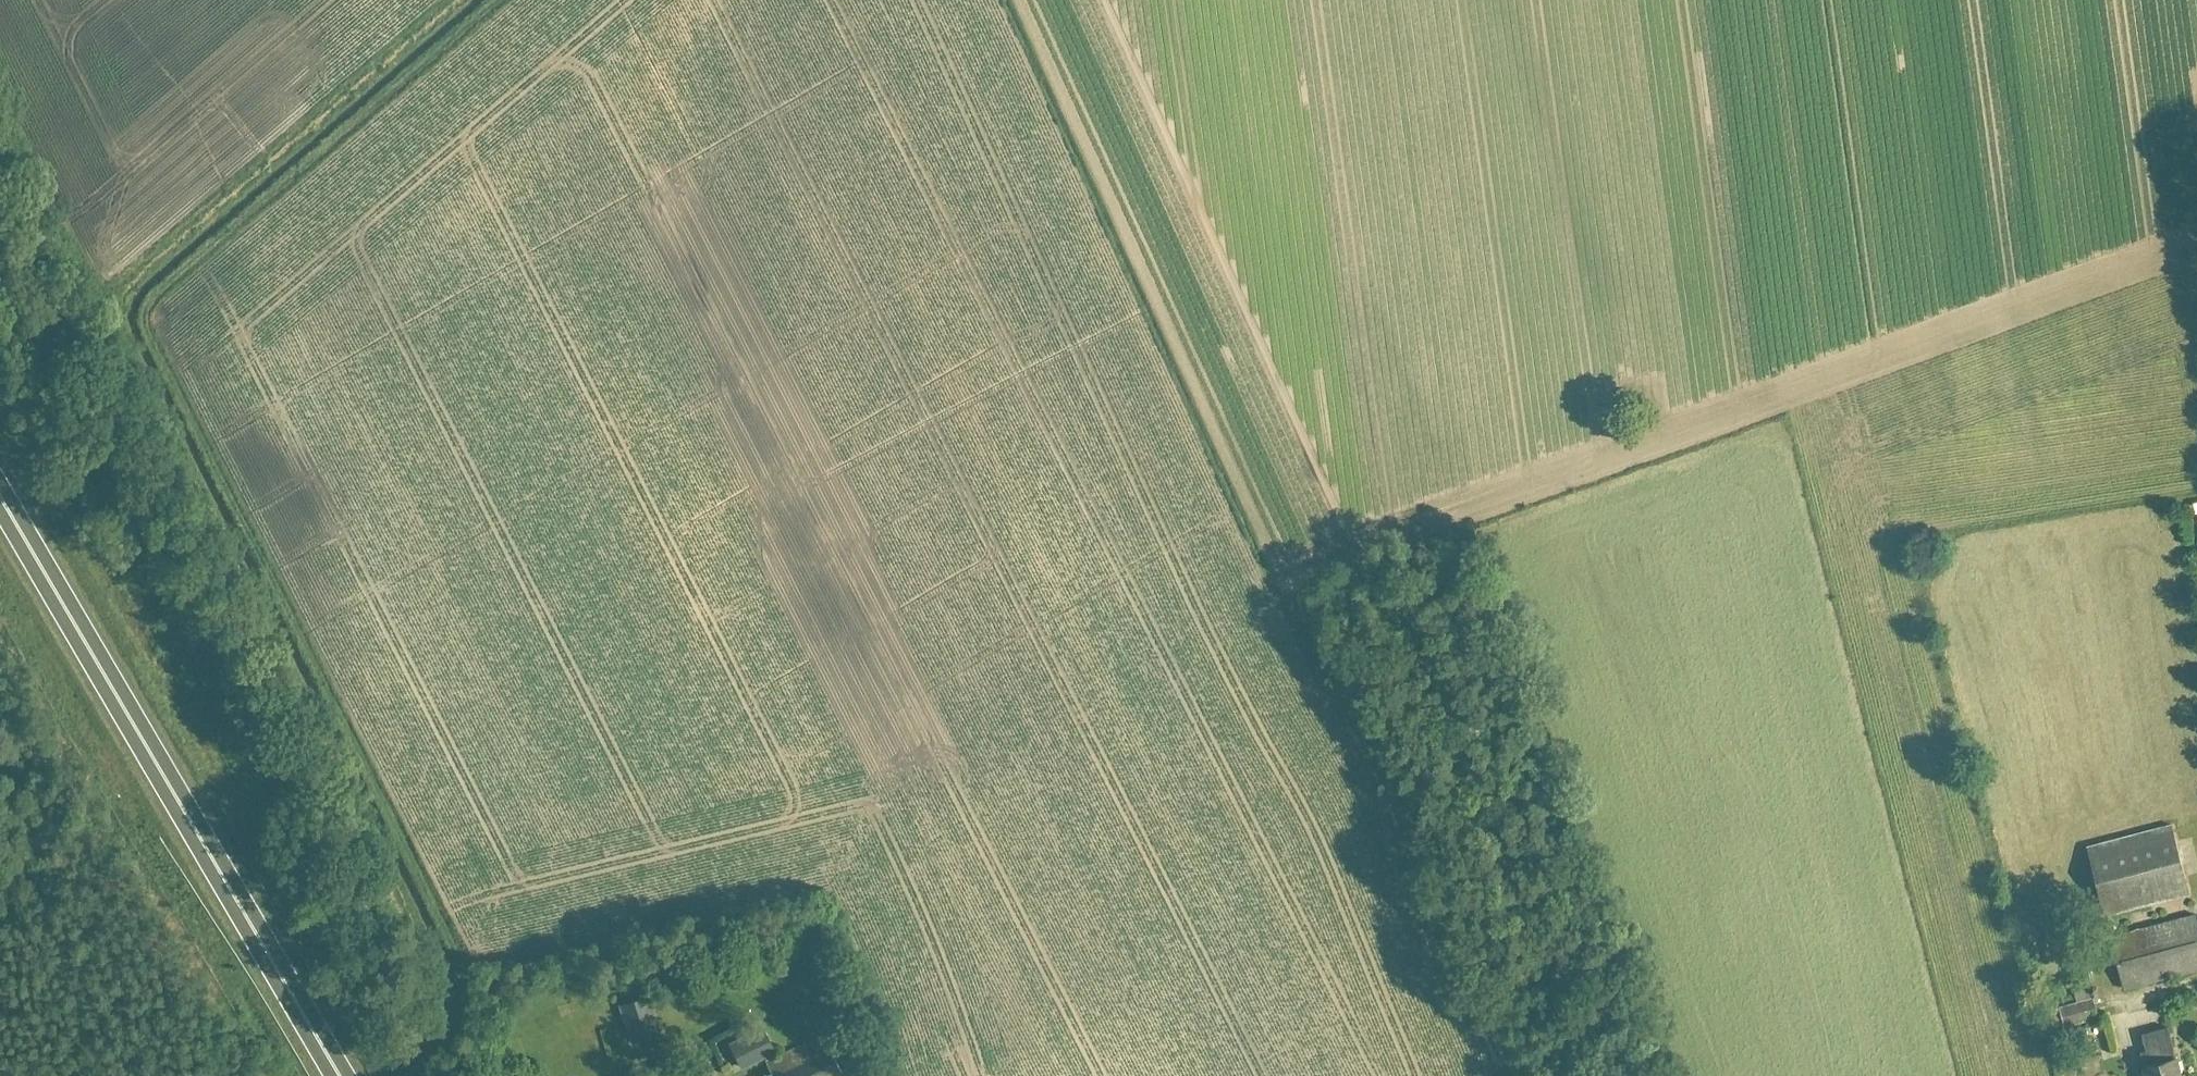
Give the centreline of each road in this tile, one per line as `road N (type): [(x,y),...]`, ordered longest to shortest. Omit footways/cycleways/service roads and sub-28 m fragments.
road 1 (trunk): [(341,1075),(0,492)]

